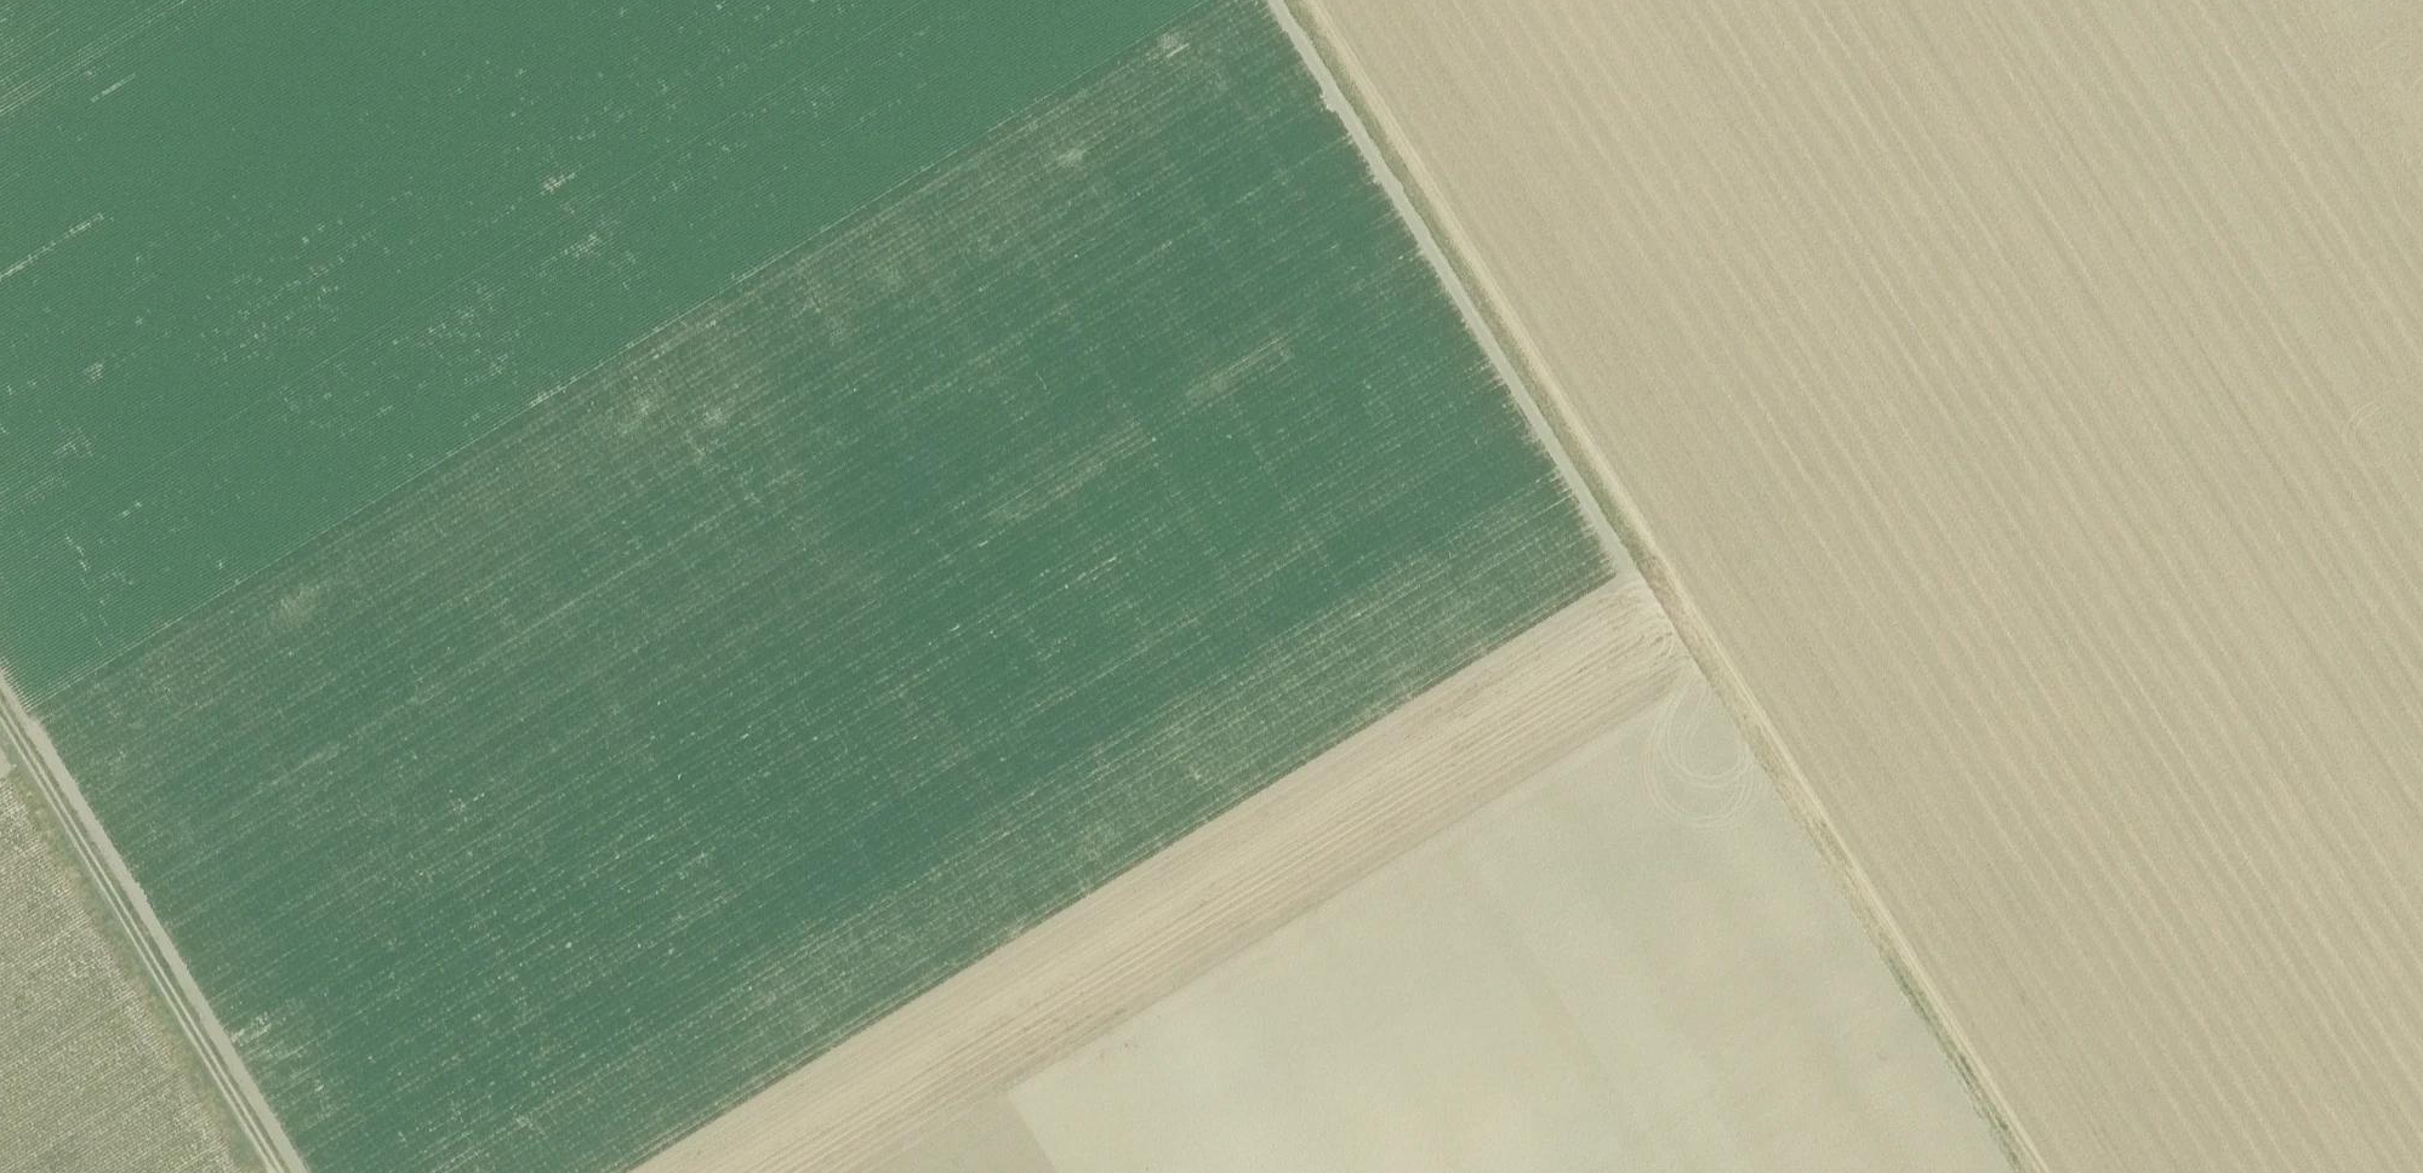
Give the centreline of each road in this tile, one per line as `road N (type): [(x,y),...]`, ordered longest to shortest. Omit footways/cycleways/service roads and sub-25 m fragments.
road 1 (track): [(280,1172),(0,705)]

